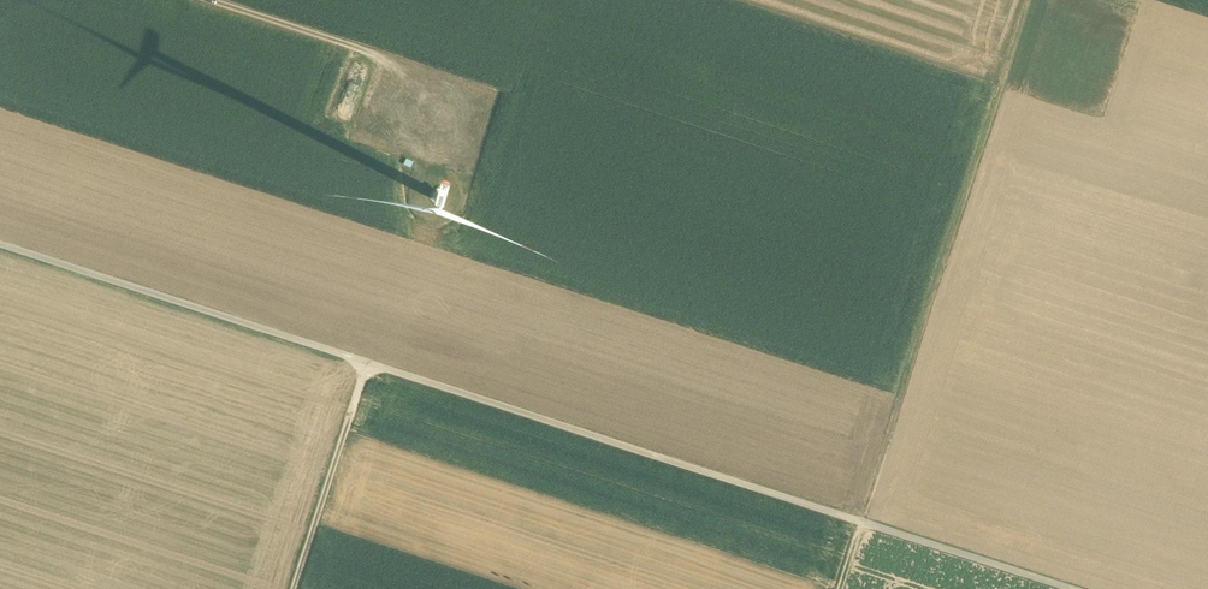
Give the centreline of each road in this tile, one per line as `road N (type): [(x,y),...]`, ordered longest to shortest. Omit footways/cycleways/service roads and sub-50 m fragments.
road 1 (track): [(0,245),(1070,588)]
road 2 (track): [(1027,0),(838,588)]
road 3 (track): [(709,0),(997,93)]
road 4 (track): [(366,363),(293,588)]
road 5 (track): [(196,0),(377,59)]

